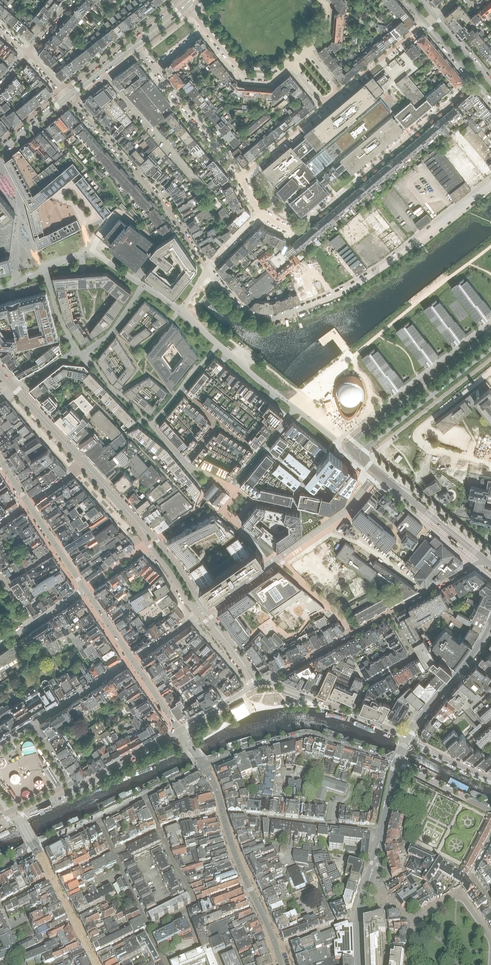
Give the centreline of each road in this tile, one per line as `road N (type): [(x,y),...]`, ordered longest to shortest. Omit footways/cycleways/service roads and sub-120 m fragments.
road 1 (residential): [(261,213),(287,230),(301,227),(475,80)]
road 2 (residential): [(258,316),(343,289),(490,187)]
road 3 (residential): [(68,96),(166,207),(208,268)]
road 4 (tertiary): [(204,766),(308,735),(396,763)]
road 5 (tertiary): [(490,330),(342,448)]
road 6 (tertiary): [(354,458),(490,350)]
road 7 (tertiary): [(407,738),(490,620)]
road 8 (residential): [(351,713),(364,683),(413,657),(389,610)]
road 9 (residential): [(152,69),(241,176)]
road 10 (tertiary): [(377,473),(484,560)]
road 11 (tertiary): [(179,730),(74,789)]
road 12 (residential): [(262,817),(381,832)]

